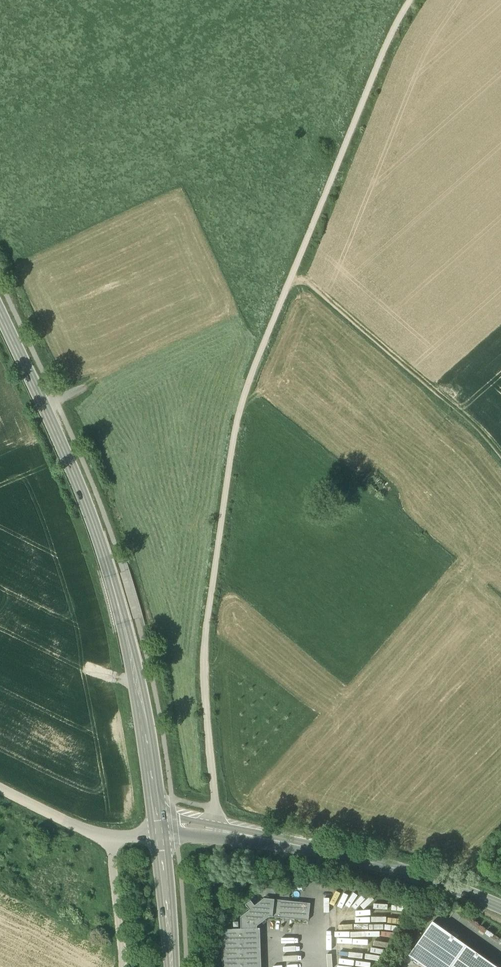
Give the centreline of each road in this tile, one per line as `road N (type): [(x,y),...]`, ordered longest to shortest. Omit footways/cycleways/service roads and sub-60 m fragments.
road 1 (track): [(422,0),(398,39),(250,404),(210,662),(218,830)]
road 2 (secondary): [(158,827),(118,593),(0,308)]
road 3 (secondary): [(500,905),(360,859),(218,830),(158,827)]
road 4 (track): [(500,606),(252,398)]
road 5 (track): [(296,280),(500,458)]
road 6 (secondary): [(158,827),(172,966)]
road 7 (track): [(112,835),(123,966)]

